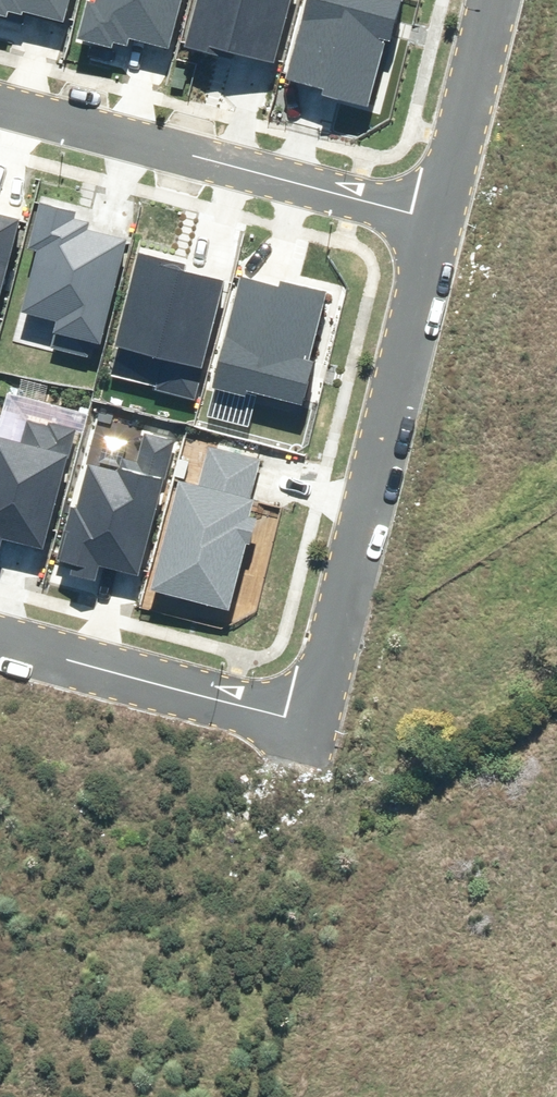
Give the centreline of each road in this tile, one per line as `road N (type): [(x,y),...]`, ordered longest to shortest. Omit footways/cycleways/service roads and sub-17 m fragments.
road 1 (residential): [(432,214),(304,710)]
road 2 (residential): [(432,214),(0,98)]
road 3 (residential): [(0,630),(304,710)]
road 4 (residential): [(487,0),(432,214)]

